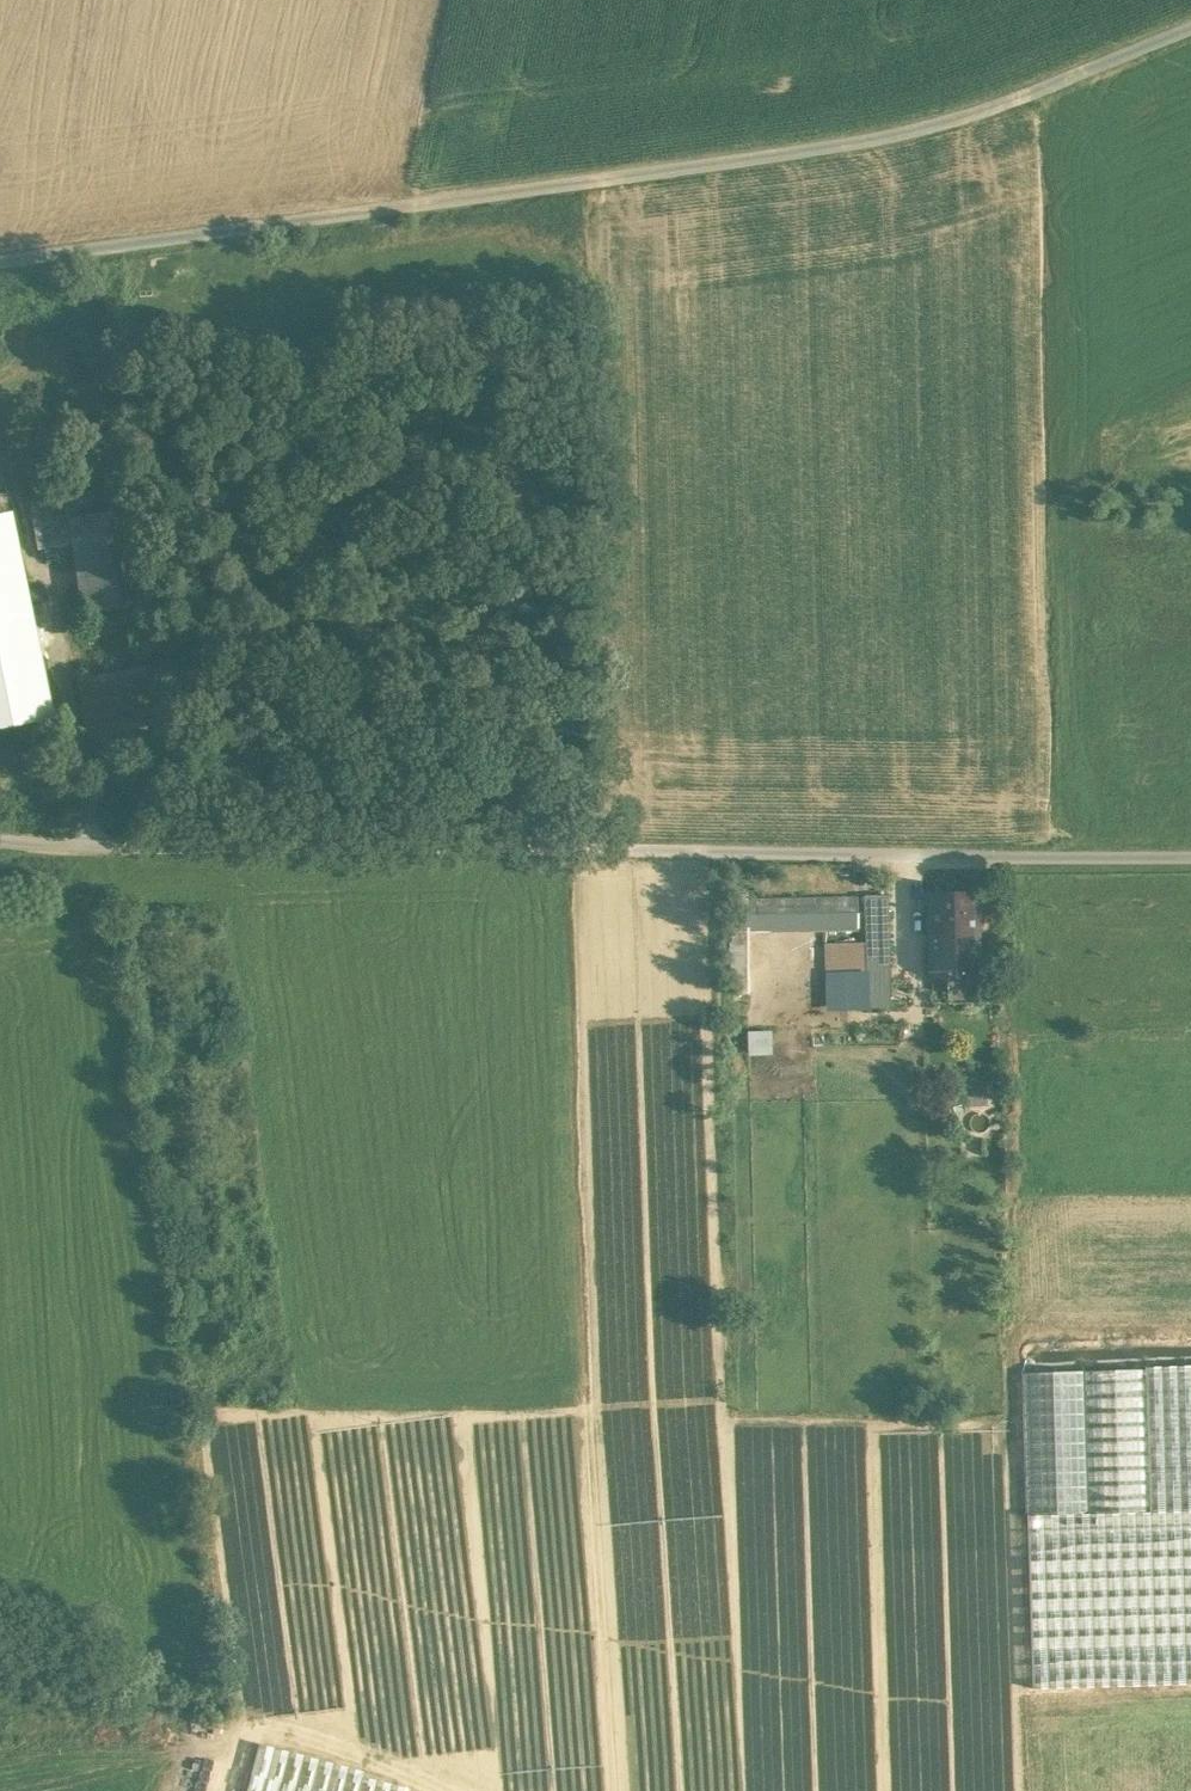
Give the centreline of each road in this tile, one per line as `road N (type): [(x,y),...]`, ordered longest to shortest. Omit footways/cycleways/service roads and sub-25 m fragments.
road 1 (unclassified): [(0,267),(882,145),(1190,28)]
road 2 (track): [(1190,851),(173,848),(0,840)]
road 3 (track): [(237,1790),(247,1742),(288,1725),(422,1765),(476,1790)]

